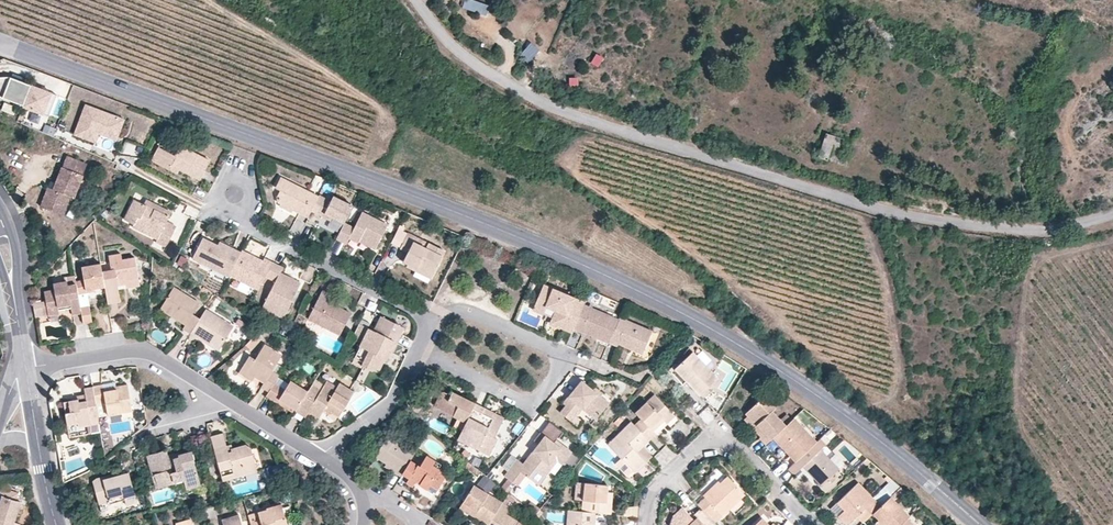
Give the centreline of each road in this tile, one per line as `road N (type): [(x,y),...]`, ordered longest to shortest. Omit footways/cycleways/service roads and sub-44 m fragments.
road 1 (tertiary): [(0,44),(452,211),(643,293),(838,411),(981,524)]
road 2 (unclassified): [(413,0),(451,49),(490,78),(587,123),(838,196),(978,226),(1043,234),(1112,219)]
road 3 (residential): [(417,352),(519,402),(541,398),(558,375),(552,349),(461,312),(433,321)]
road 4 (residential): [(314,458),(144,356),(26,373)]
road 5 (residential): [(647,524),(656,490),(694,453),(719,447),(743,459),(806,524)]
road 6 (residential): [(433,321),(252,230),(242,209)]
road 7 (residential): [(314,458),(392,401),(417,352)]
road 8 (residential): [(26,373),(0,243)]

